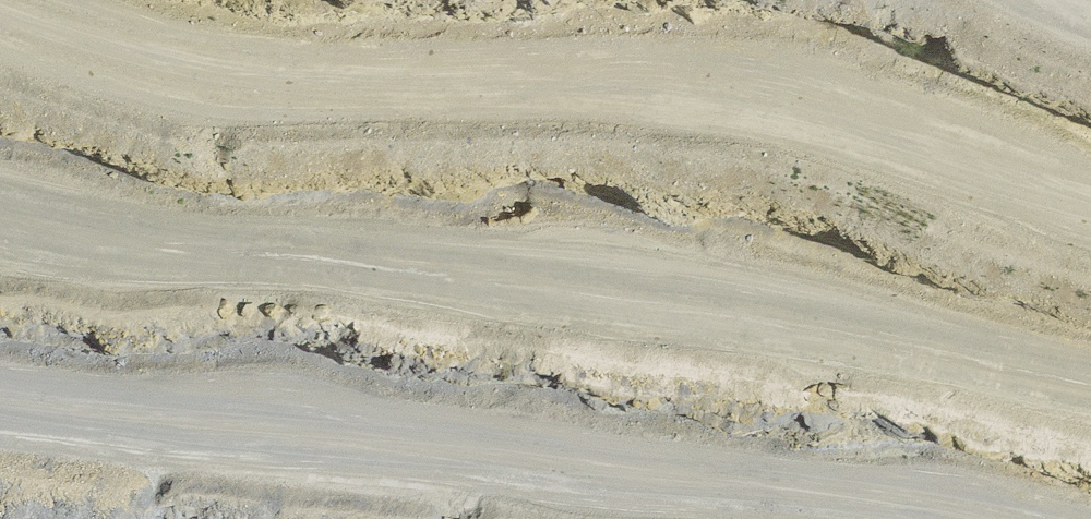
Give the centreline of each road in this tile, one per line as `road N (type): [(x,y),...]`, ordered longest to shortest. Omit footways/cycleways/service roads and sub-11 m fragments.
road 1 (track): [(1090,206),(829,91),(374,76),(20,21),(0,11)]
road 2 (track): [(1090,391),(617,304),(43,229),(0,210)]

